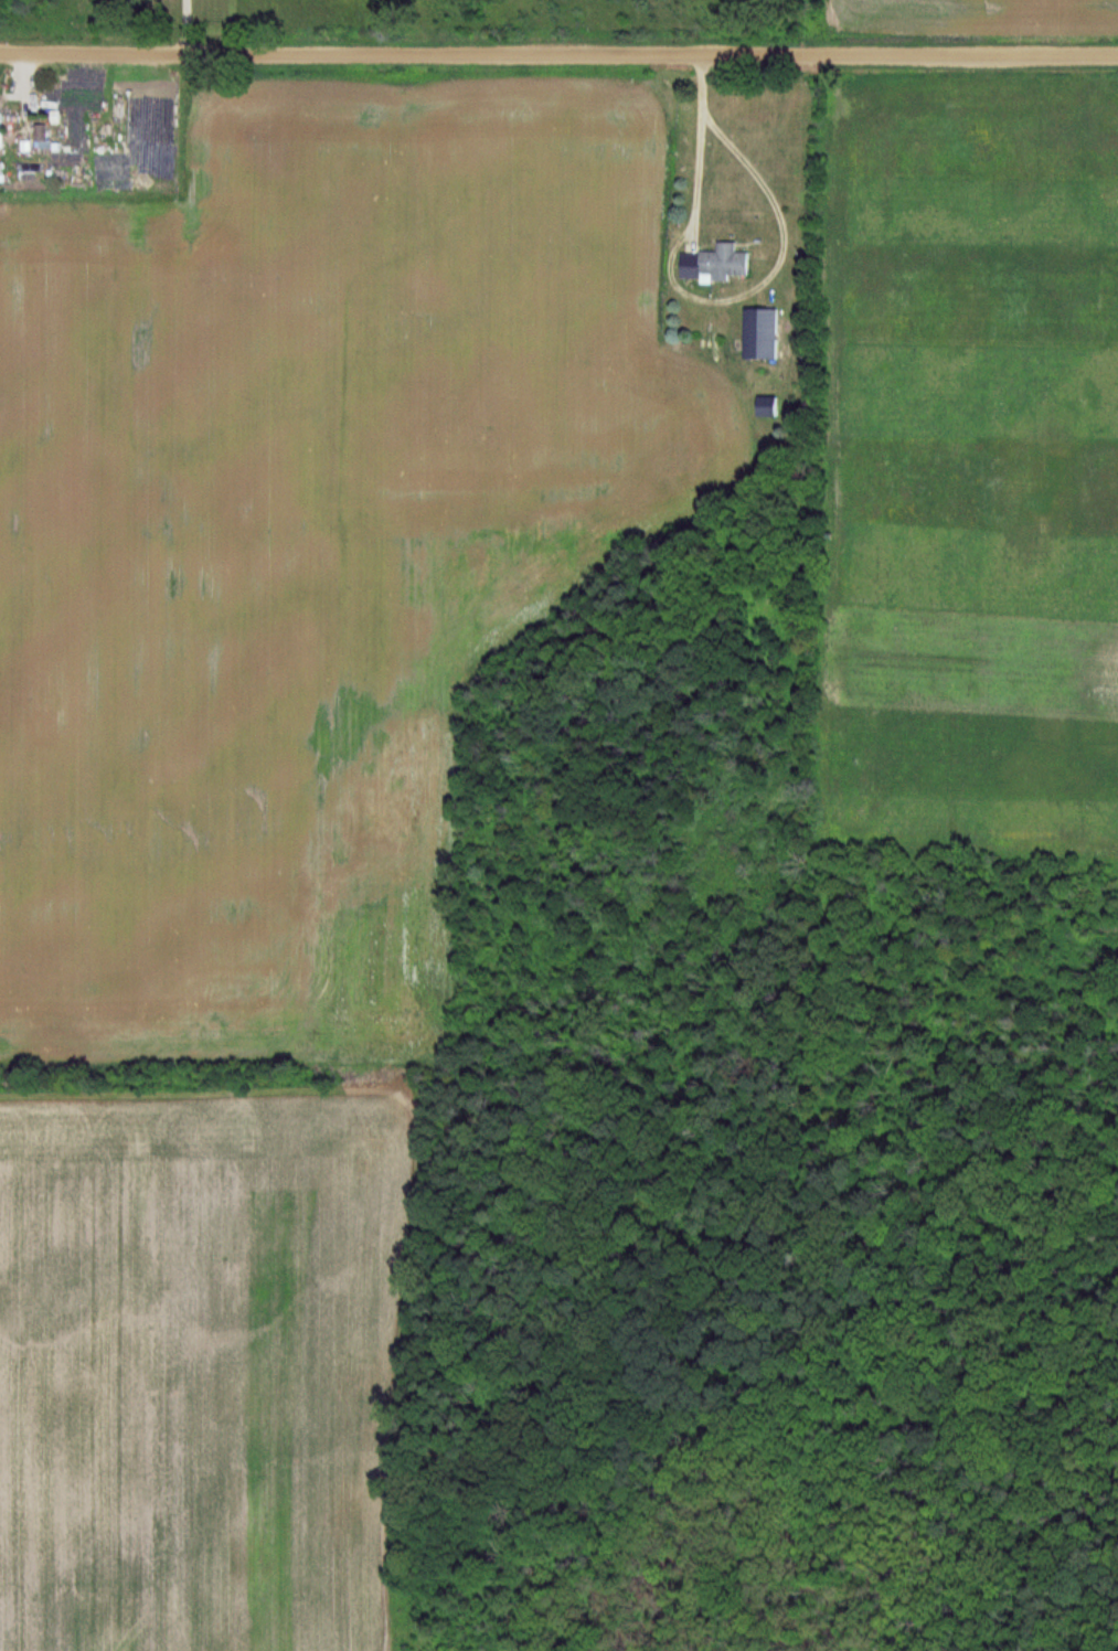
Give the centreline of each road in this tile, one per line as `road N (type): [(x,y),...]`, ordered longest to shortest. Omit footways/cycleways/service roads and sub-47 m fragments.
road 1 (residential): [(1117,56),(0,53)]

